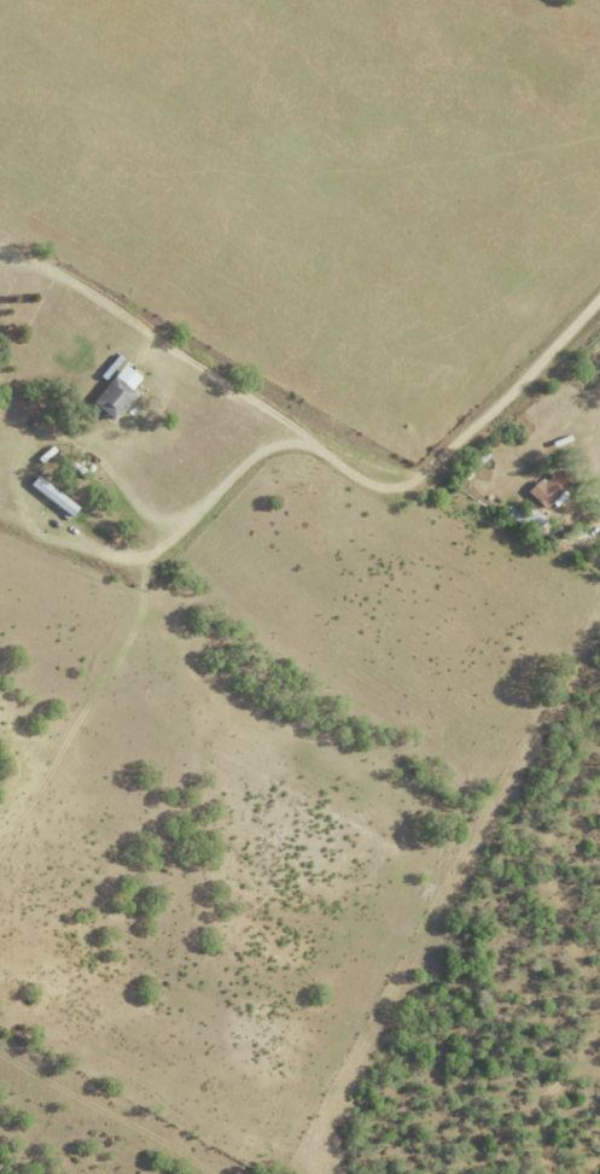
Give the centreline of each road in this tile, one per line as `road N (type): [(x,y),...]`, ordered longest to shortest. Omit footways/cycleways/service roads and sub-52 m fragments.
road 1 (residential): [(599,311),(433,474)]

